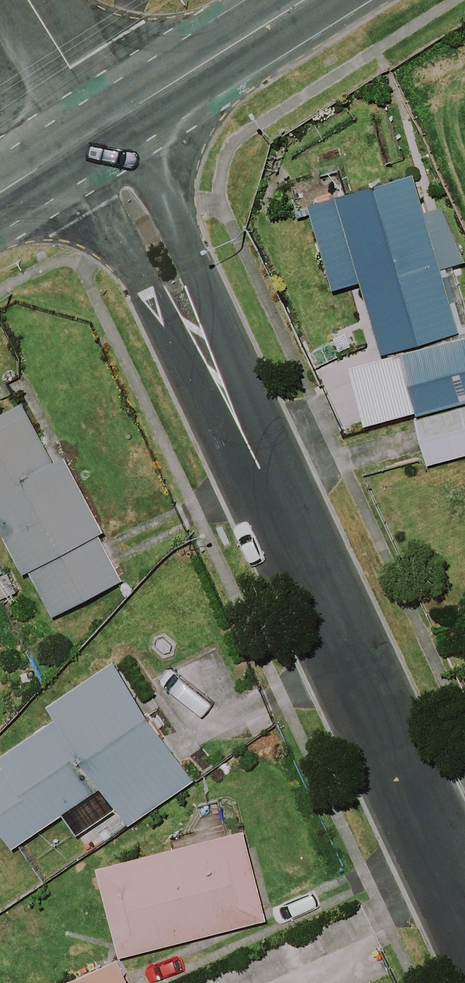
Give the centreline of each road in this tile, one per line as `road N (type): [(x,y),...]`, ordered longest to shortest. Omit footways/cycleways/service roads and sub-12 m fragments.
road 1 (residential): [(464,909),(100,130)]
road 2 (secondary): [(305,0),(100,130)]
road 3 (residential): [(100,130),(28,0)]

